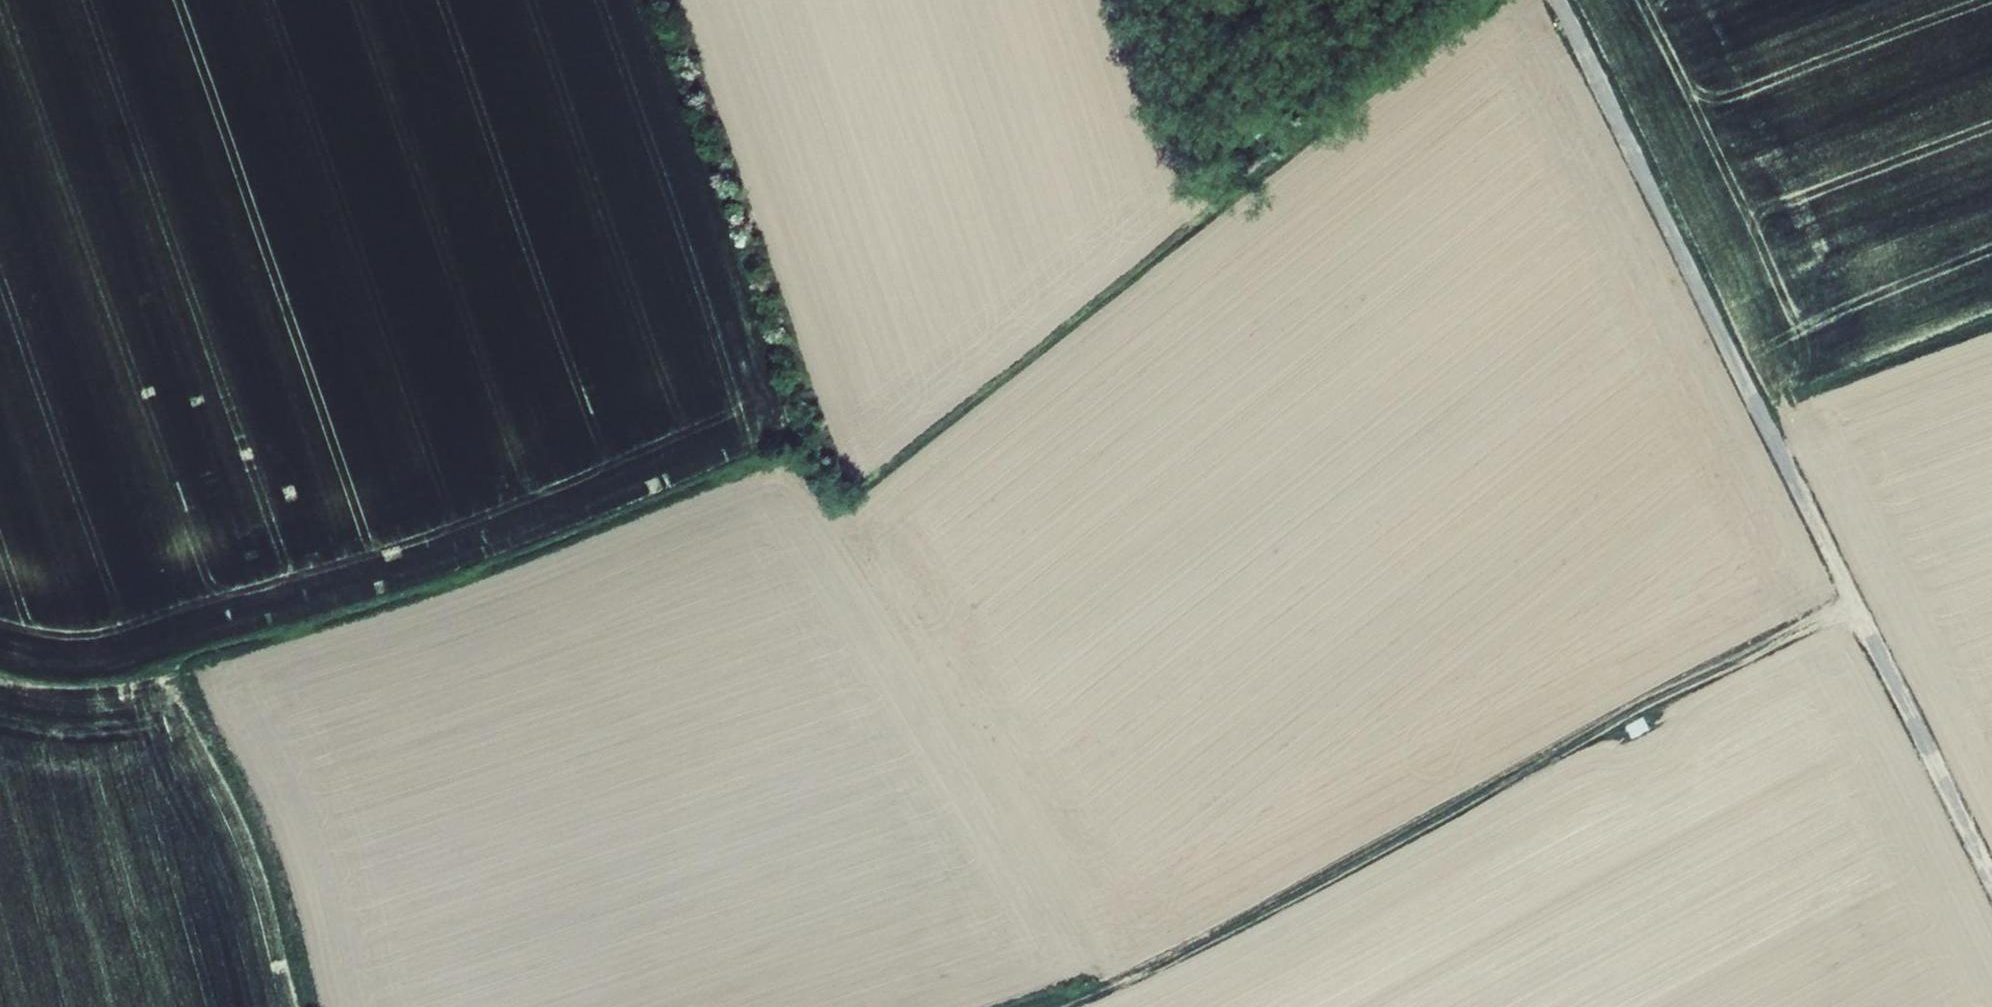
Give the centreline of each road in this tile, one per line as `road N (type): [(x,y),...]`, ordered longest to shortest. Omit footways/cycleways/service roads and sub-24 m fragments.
road 1 (track): [(1553,0),(1991,889)]
road 2 (track): [(1047,1006),(1160,971),(1848,598)]

